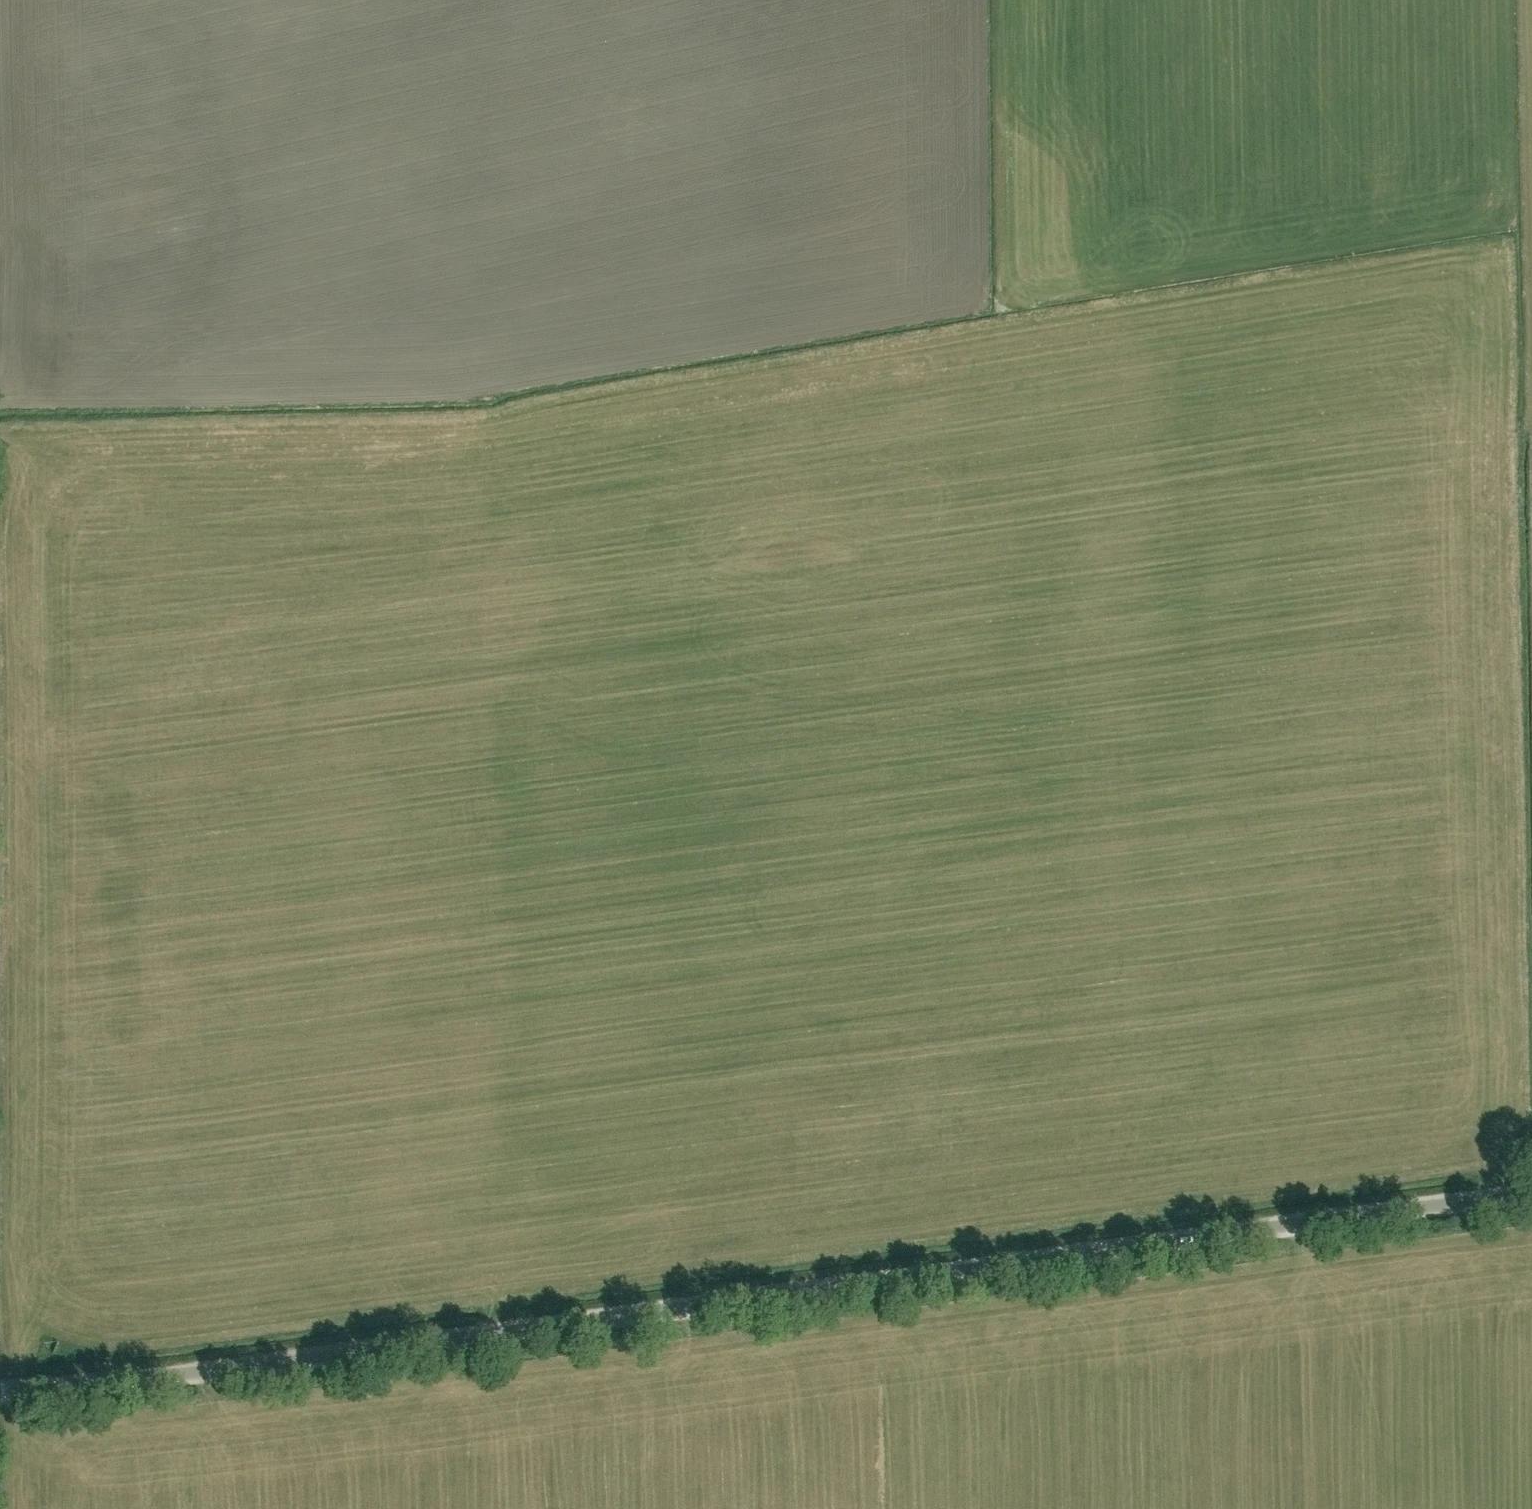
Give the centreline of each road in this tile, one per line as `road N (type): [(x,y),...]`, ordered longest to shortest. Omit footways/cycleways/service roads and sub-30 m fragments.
road 1 (unclassified): [(0,1393),(1531,1200)]

